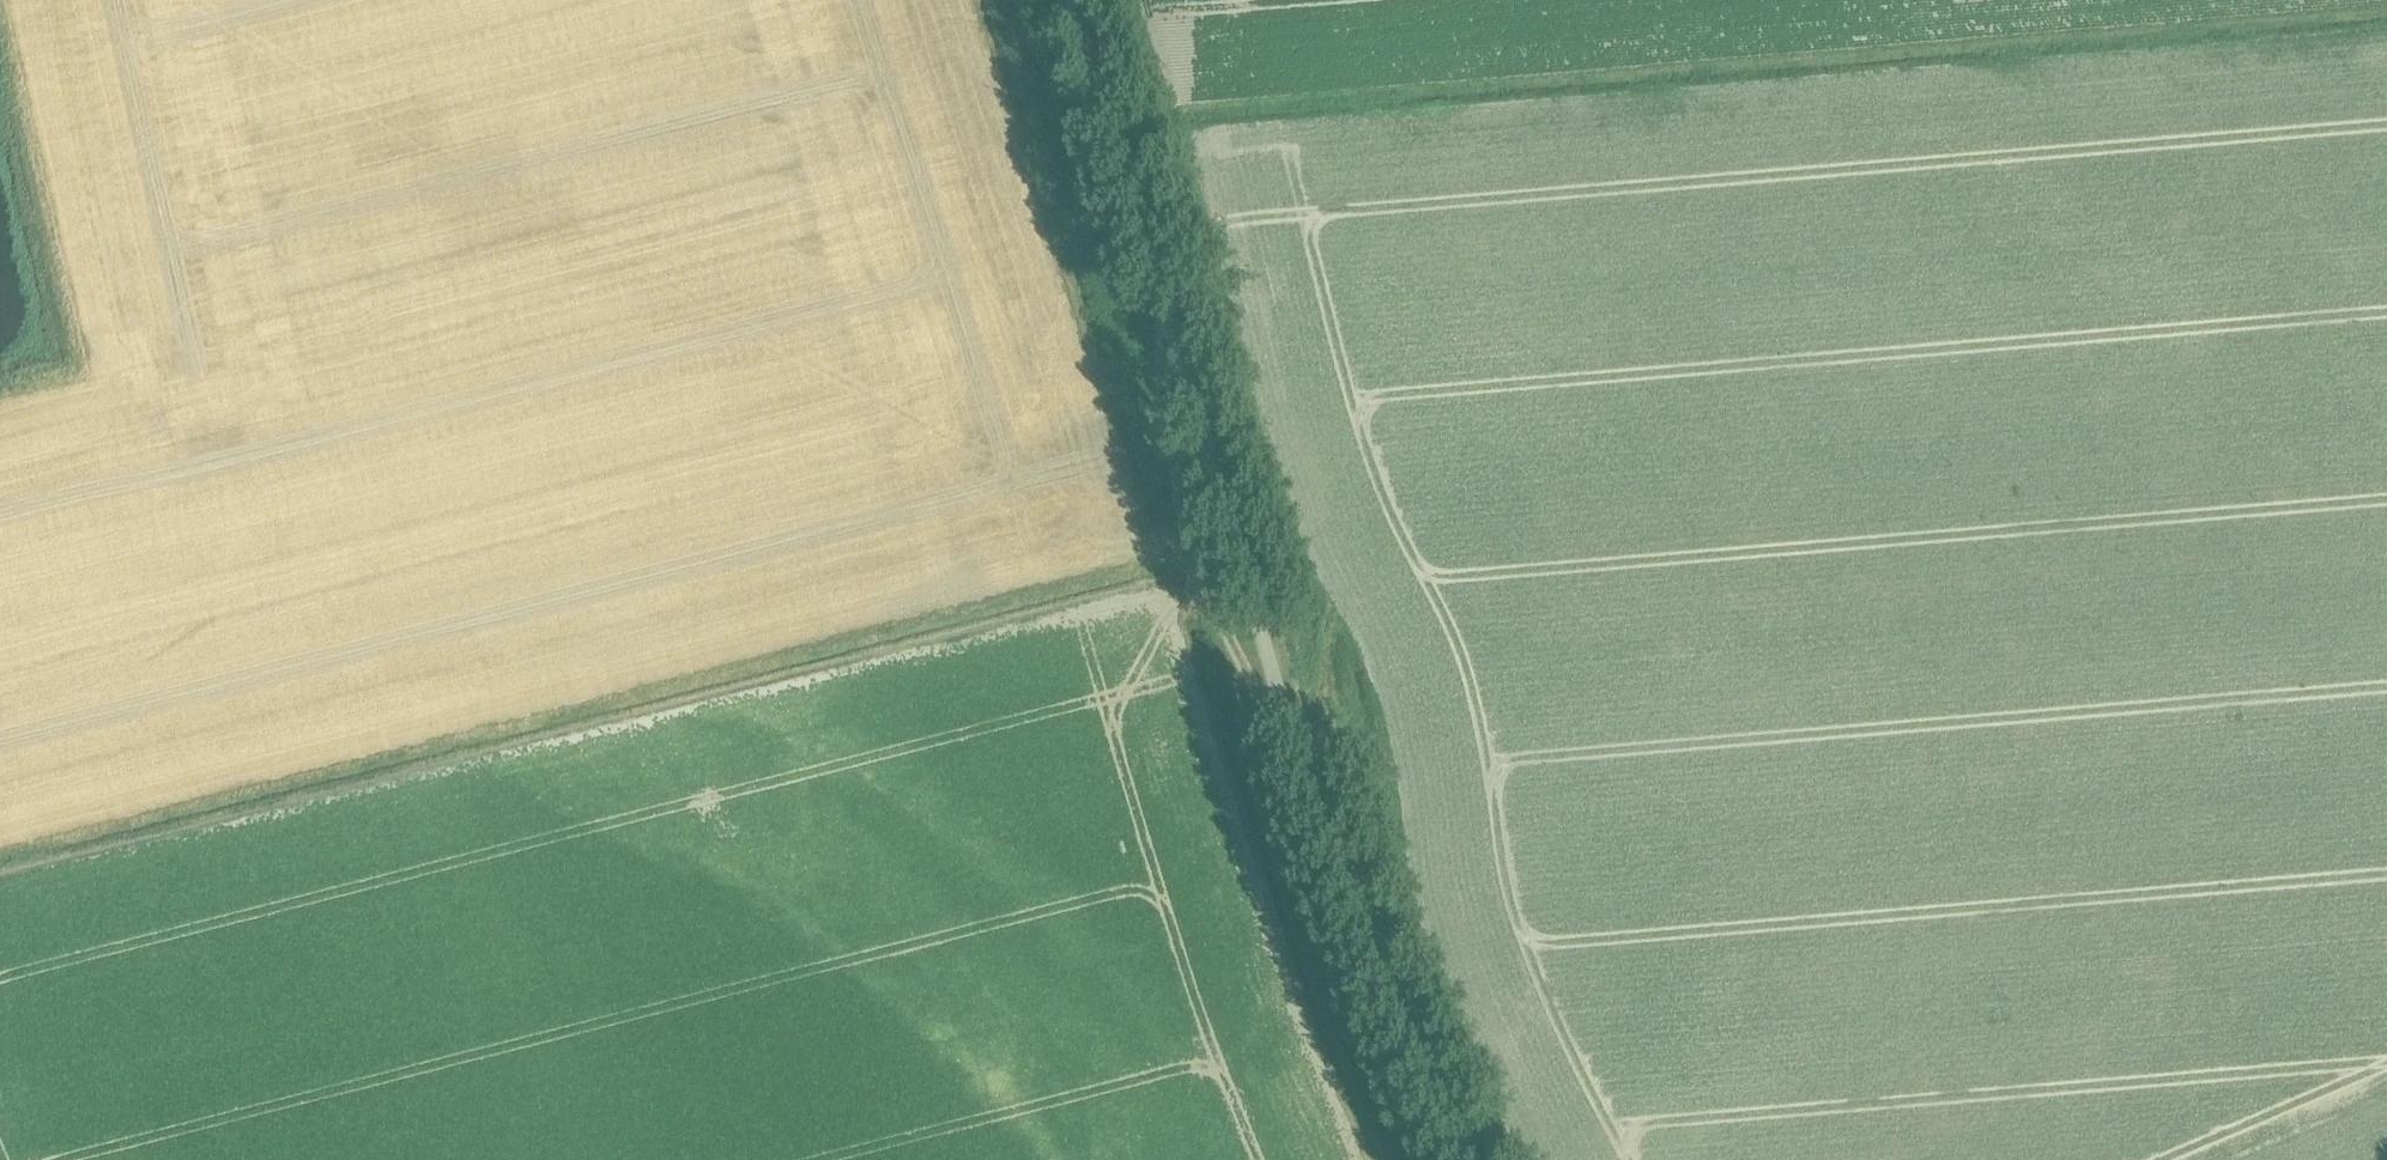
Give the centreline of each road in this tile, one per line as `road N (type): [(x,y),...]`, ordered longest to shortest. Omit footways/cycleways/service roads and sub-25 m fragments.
road 1 (unclassified): [(1460,1159),(1319,833),(1071,0)]

